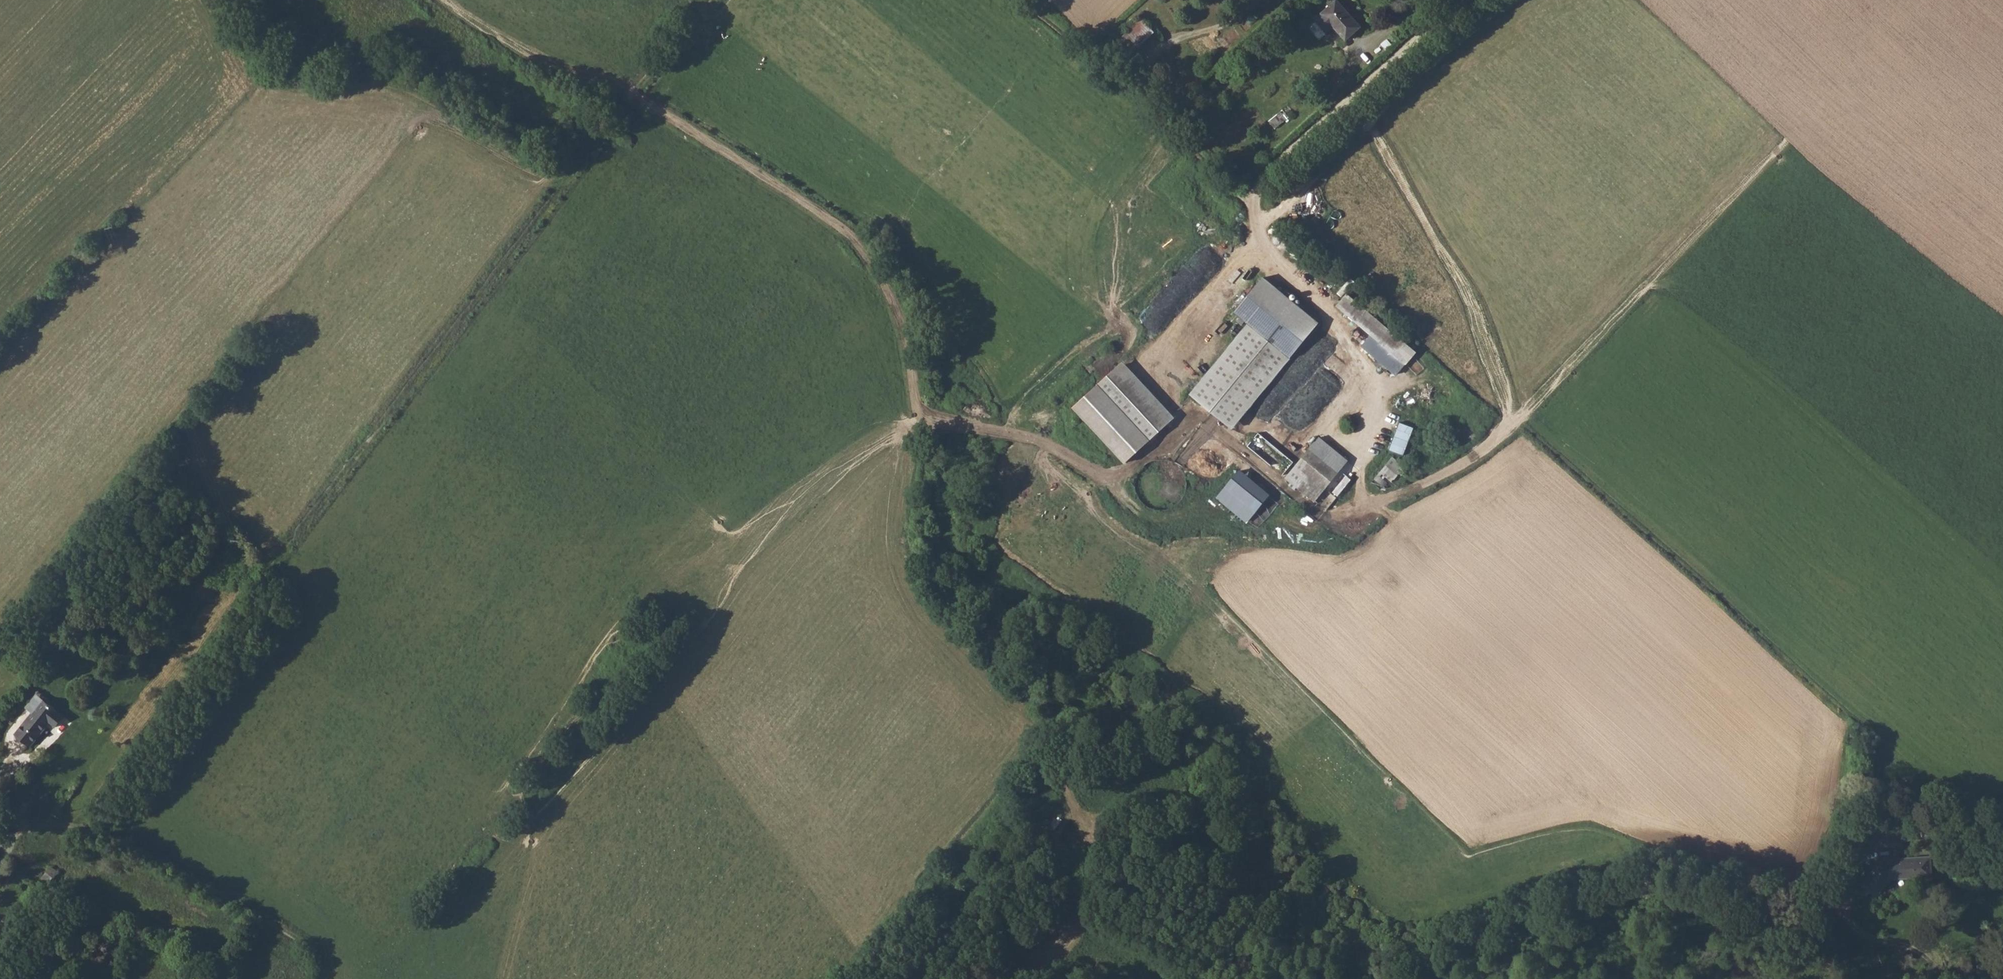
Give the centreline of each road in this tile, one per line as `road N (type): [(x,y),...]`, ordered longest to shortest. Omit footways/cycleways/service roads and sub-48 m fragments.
road 1 (track): [(1113,481),(1158,528),(1310,532),(1480,459),(1508,426),(1498,401),(1327,218),(1311,190),(1327,160),(1481,16),(1482,0)]
road 2 (track): [(0,834),(79,823),(144,843),(309,947),(321,978)]

